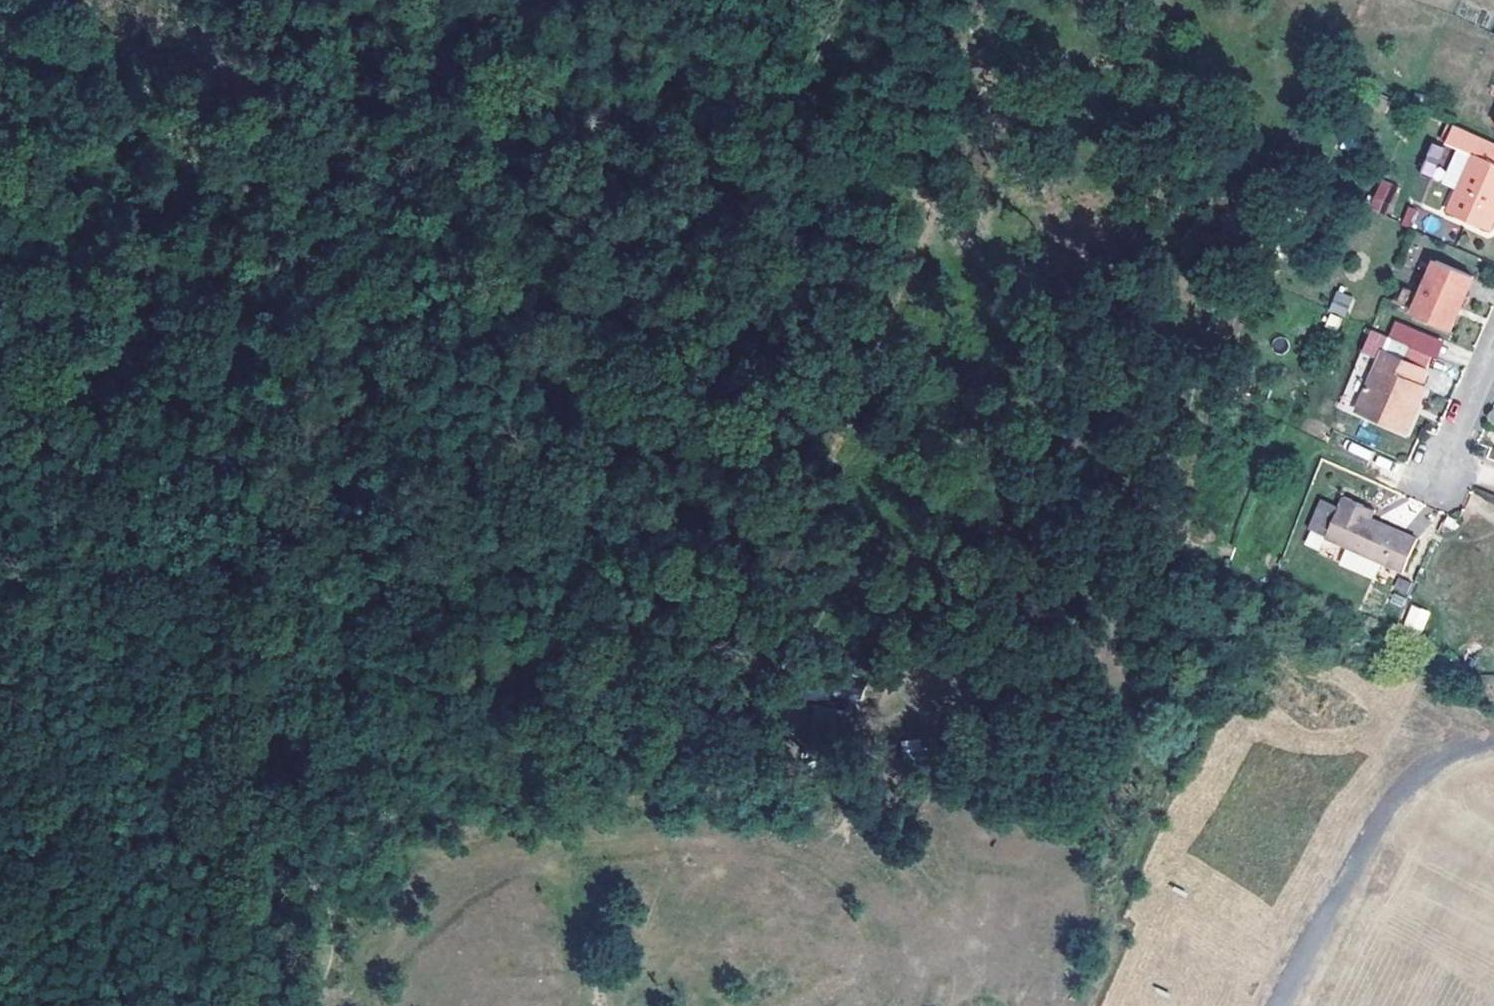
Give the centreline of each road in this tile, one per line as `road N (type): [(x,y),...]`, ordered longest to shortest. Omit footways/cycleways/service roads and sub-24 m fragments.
road 1 (residential): [(1443,459),(1493,346)]

